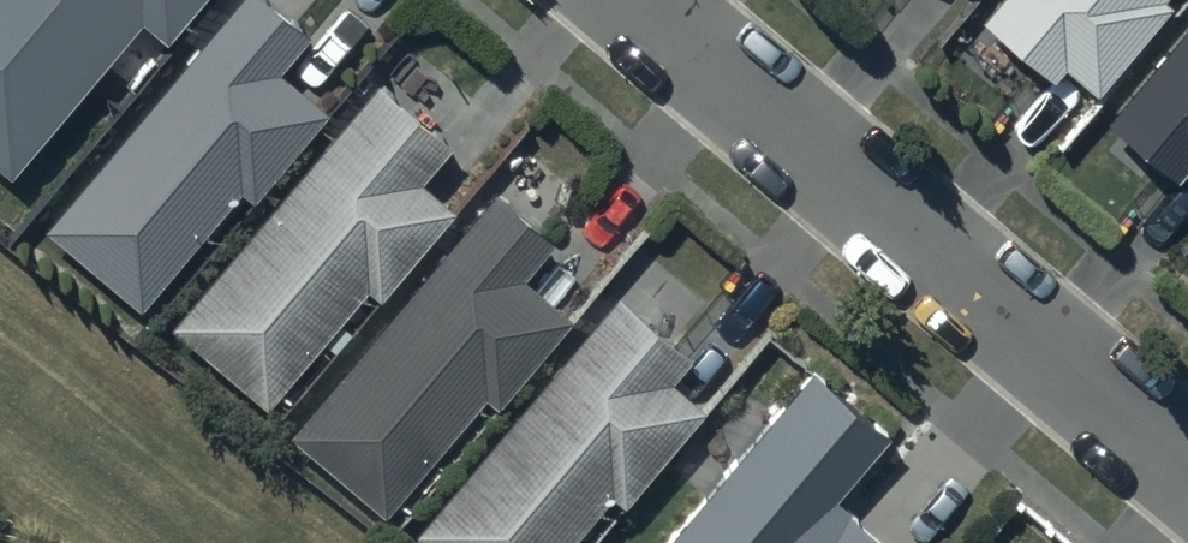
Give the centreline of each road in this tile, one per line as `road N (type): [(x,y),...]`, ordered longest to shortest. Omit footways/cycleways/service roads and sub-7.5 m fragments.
road 1 (residential): [(642,0),(1187,465)]

